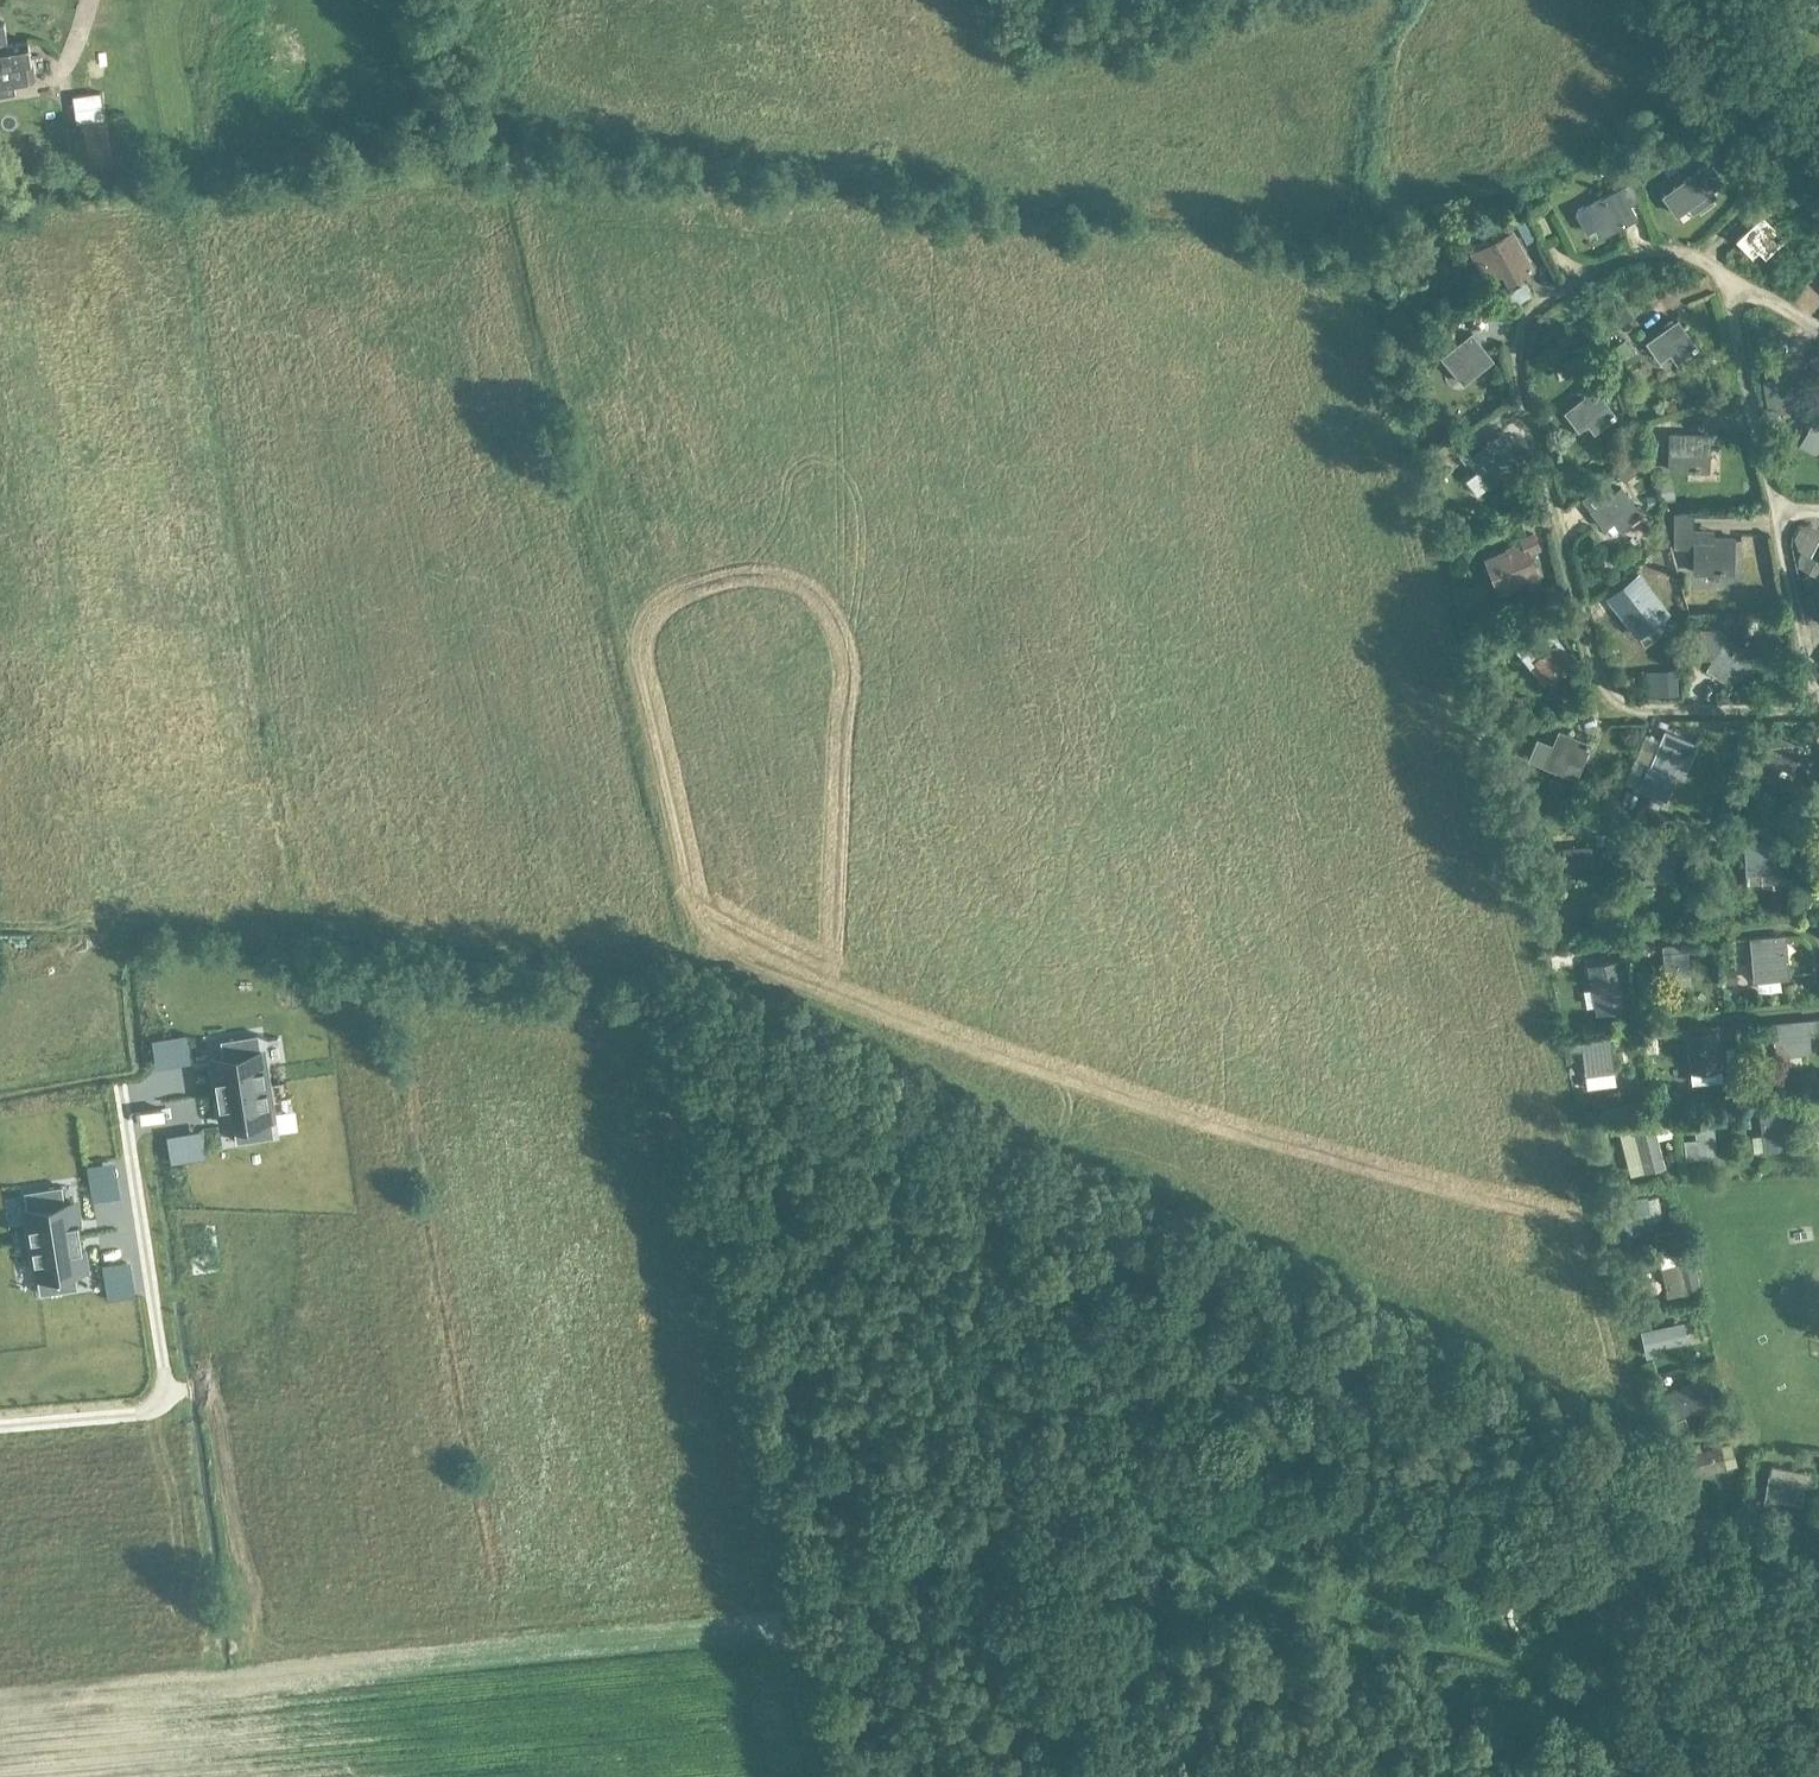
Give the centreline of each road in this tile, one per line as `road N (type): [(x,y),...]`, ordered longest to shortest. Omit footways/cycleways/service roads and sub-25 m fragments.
road 1 (track): [(1671,1776),(1569,1689),(1504,1654),(1403,1637),(1253,1591),(1196,1599),(1157,1629),(1077,1732),(1034,1734),(1012,1664),(1003,1558),(1041,1137)]
road 2 (residential): [(1818,715),(1615,704),(1595,672),(1511,352),(1518,324),(1536,301),(1614,259),(1650,249),(1687,254),(1723,281)]
road 3 (residential): [(1778,517),(1723,281)]
road 4 (residential): [(1818,172),(1679,18),(1677,0)]
road 5 (residential): [(1818,715),(1778,517)]

